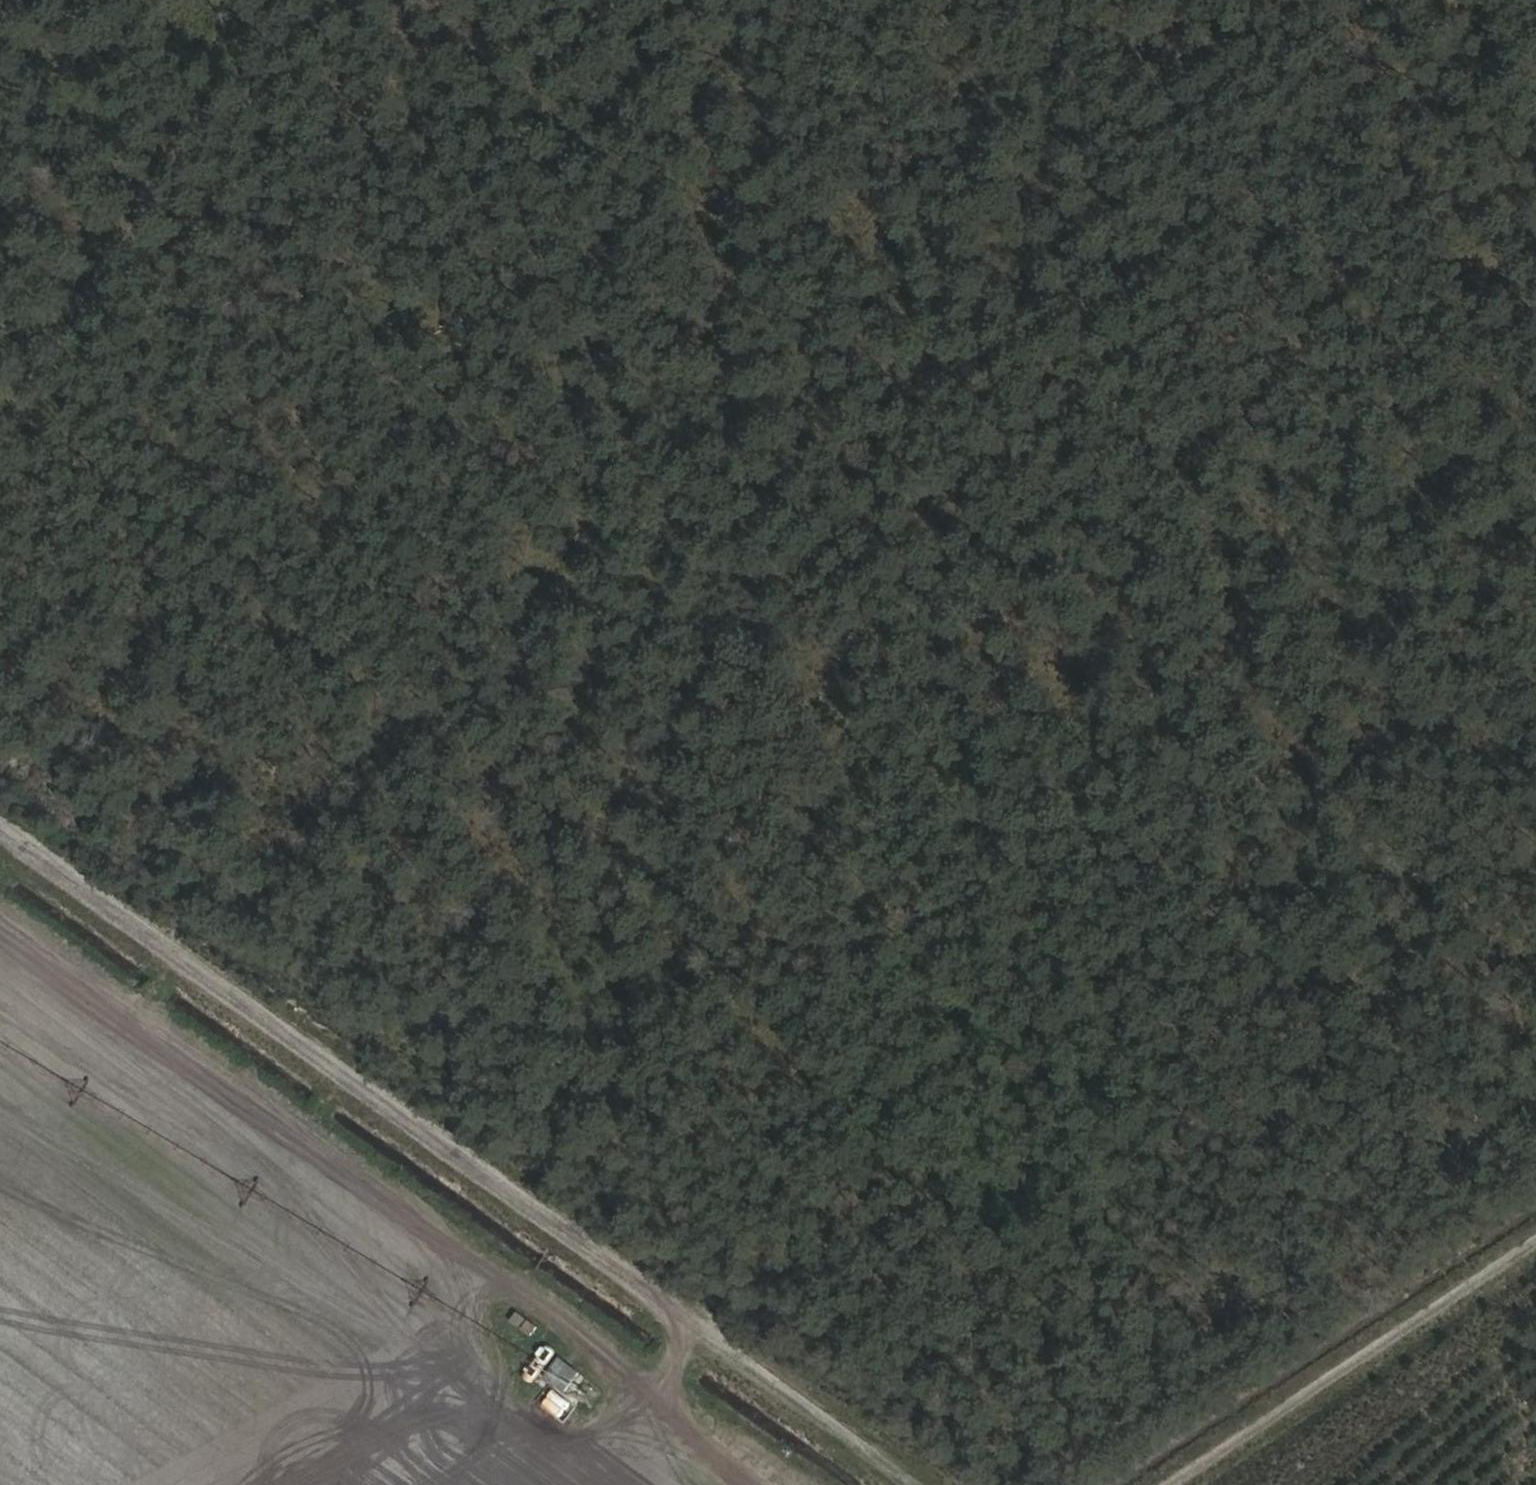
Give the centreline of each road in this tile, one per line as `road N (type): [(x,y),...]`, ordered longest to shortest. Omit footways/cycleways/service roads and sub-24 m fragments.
road 1 (track): [(0,826),(904,1484)]
road 2 (track): [(1166,1484),(1535,1238)]

